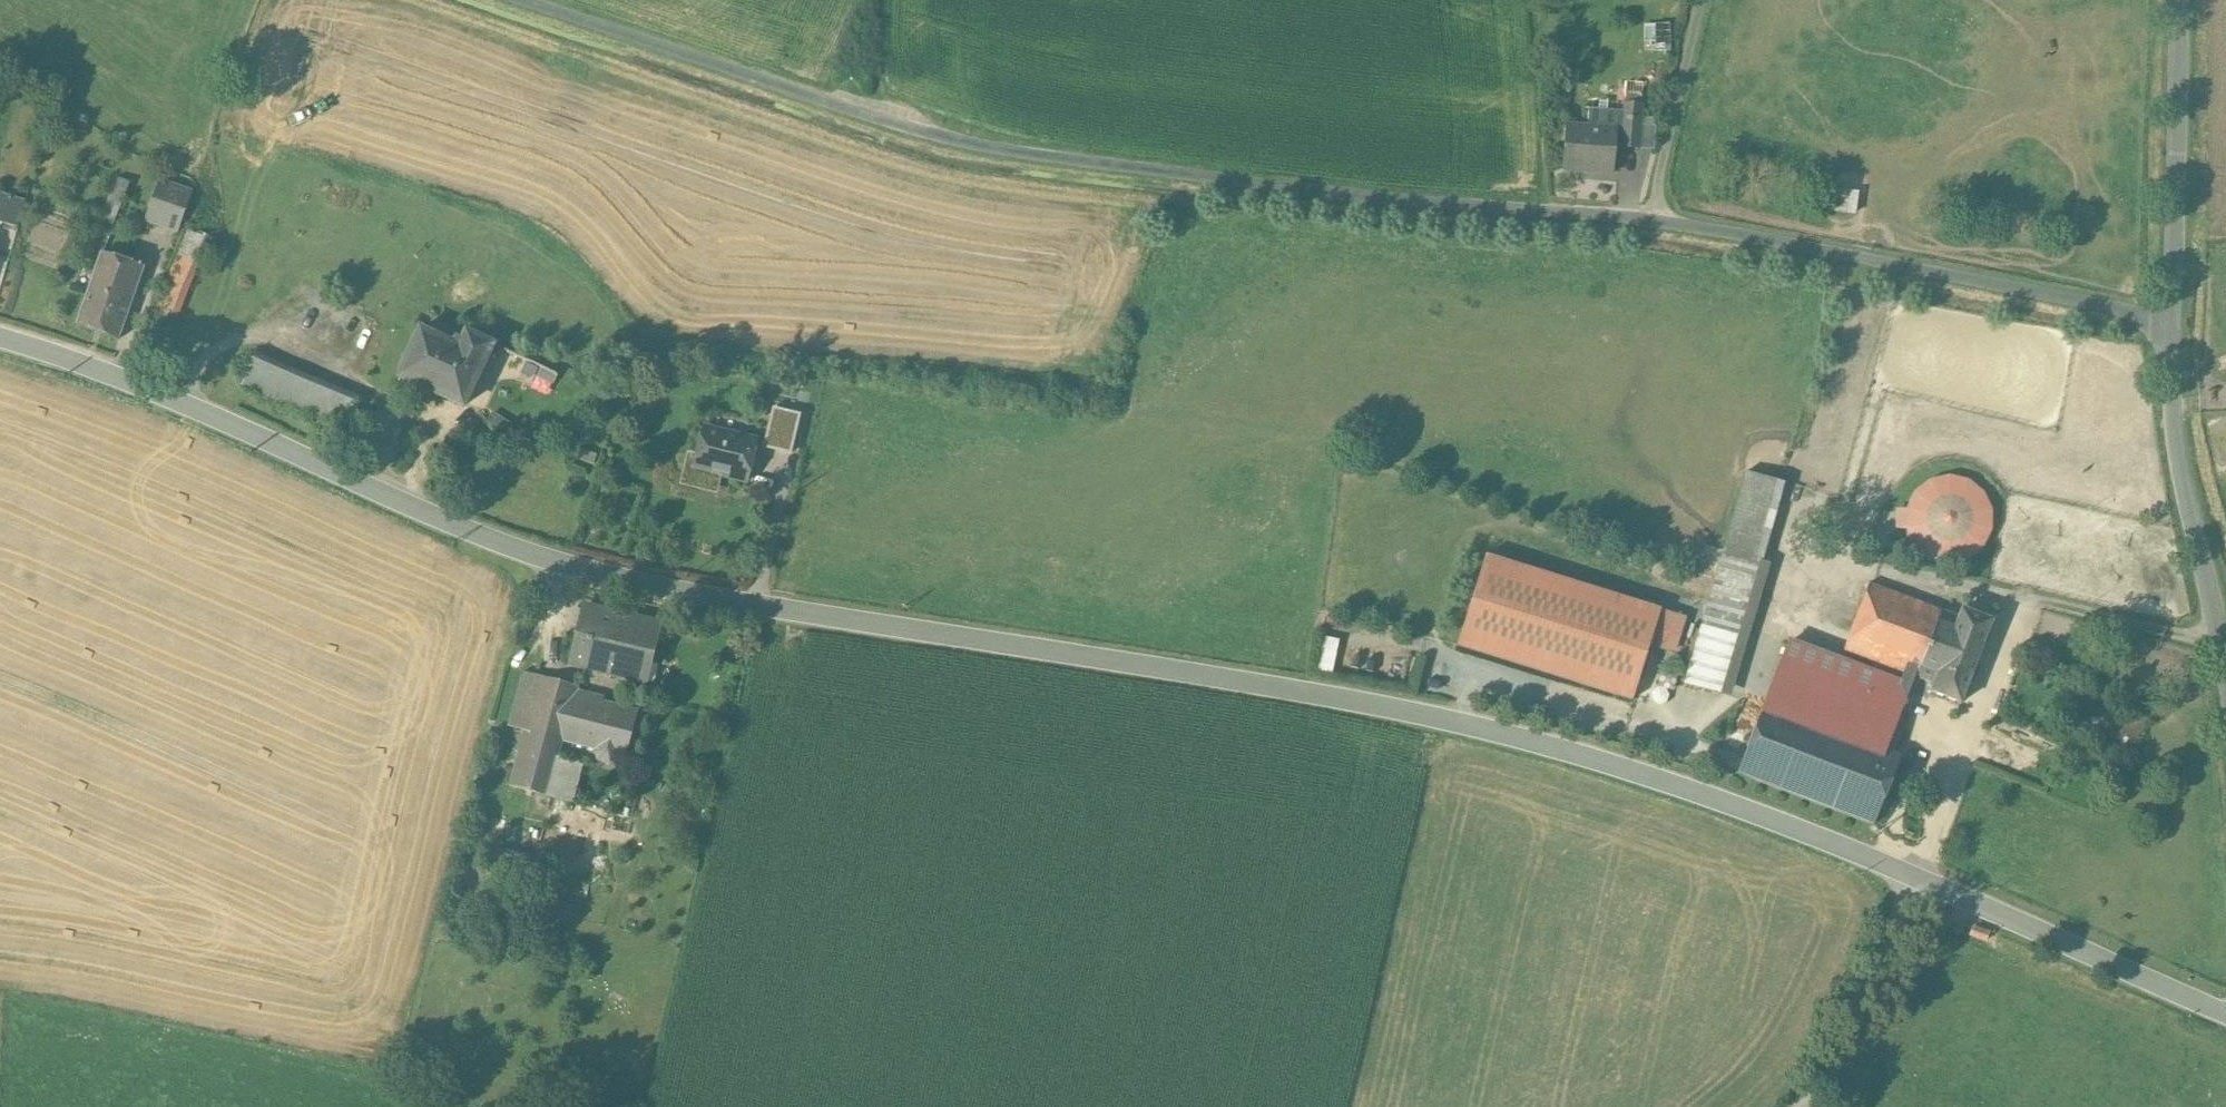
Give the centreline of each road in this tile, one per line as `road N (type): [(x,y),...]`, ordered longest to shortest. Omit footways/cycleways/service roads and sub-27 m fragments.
road 1 (tertiary): [(0,337),(213,413),(556,564),(684,593),(1437,715),(1694,791),(2225,1012)]
road 2 (unclassified): [(2173,325),(1652,223),(1036,155),(868,116),(524,0)]
road 3 (unclassified): [(2173,325),(2195,516),(2225,659)]
road 4 (unclassified): [(2183,0),(2173,325)]

